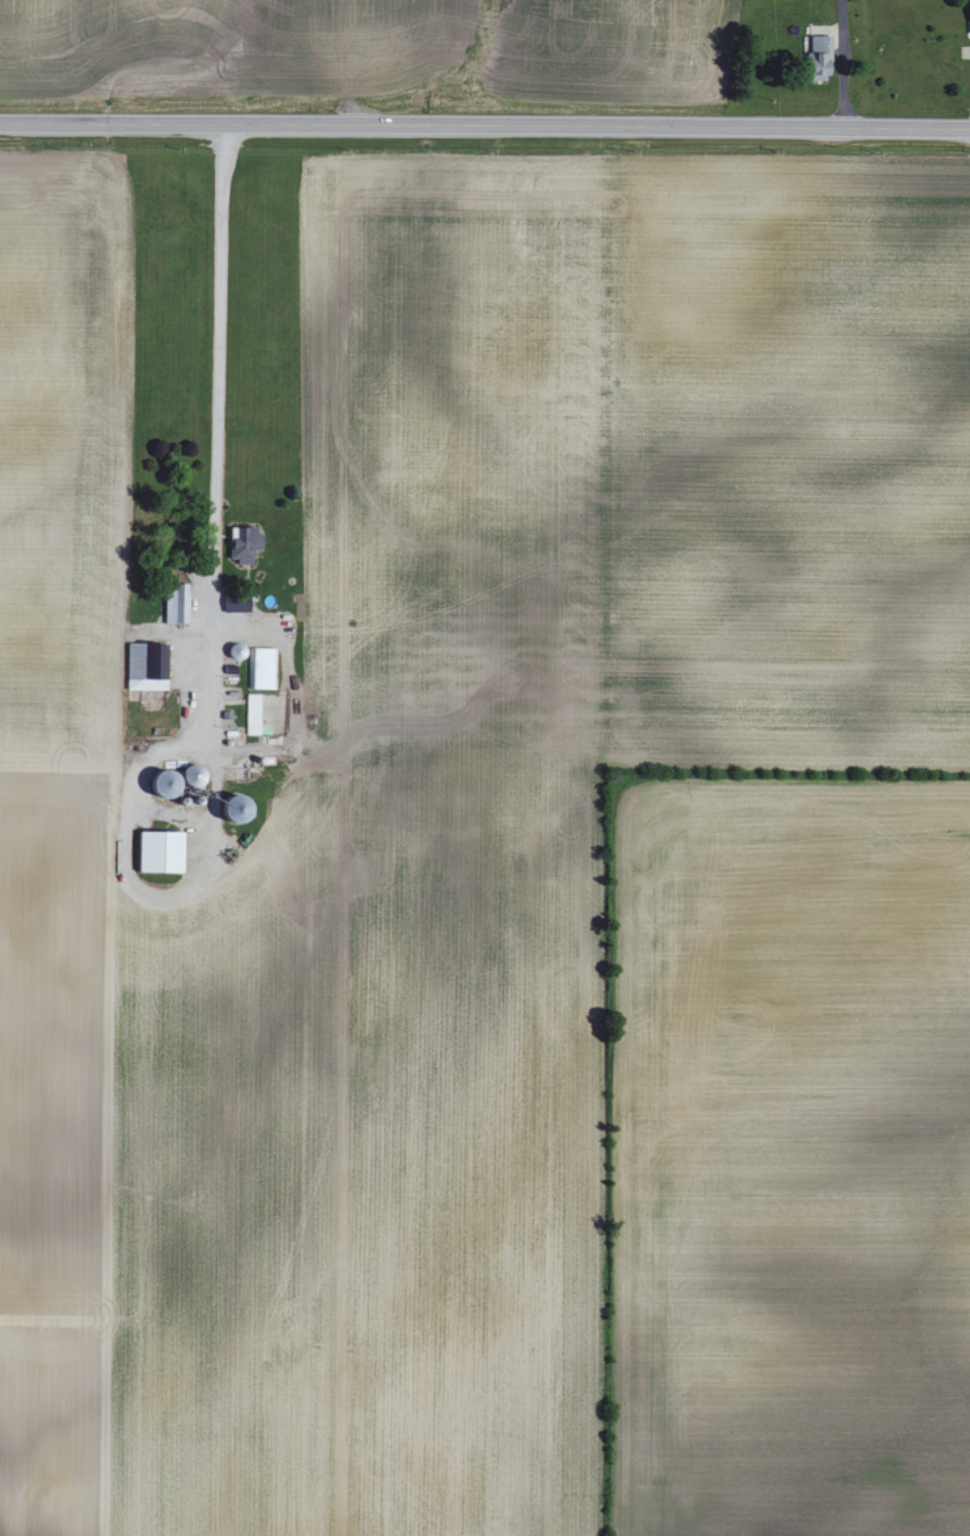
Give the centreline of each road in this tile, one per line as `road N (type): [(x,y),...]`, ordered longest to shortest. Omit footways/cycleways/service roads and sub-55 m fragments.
road 1 (primary): [(969,130),(0,123)]

